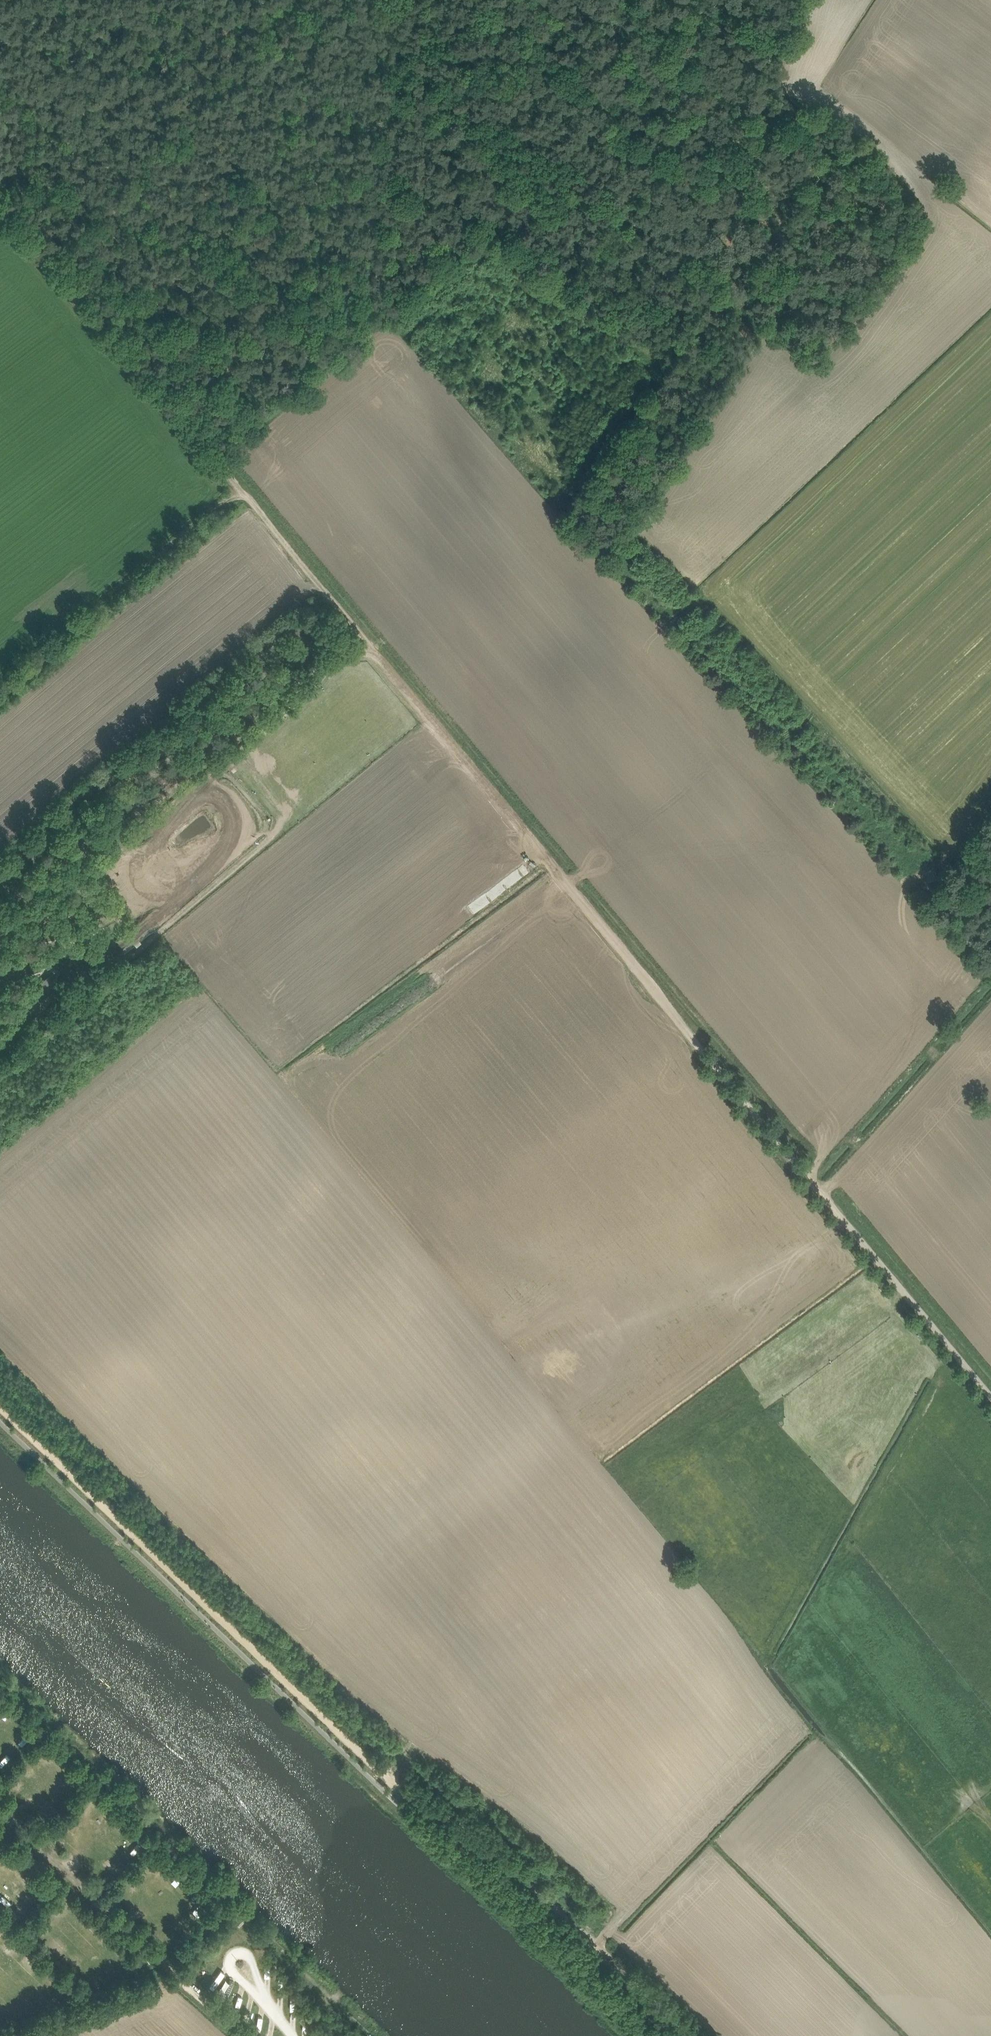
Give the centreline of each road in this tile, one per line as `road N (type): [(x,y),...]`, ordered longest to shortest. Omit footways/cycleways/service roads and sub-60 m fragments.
road 1 (track): [(0,1405),(398,1788),(469,1828),(685,2035)]
road 2 (track): [(693,1039),(234,494)]
road 3 (unclassified): [(990,1397),(693,1039)]
road 4 (track): [(0,211),(234,494)]
road 5 (track): [(234,494),(0,690)]

